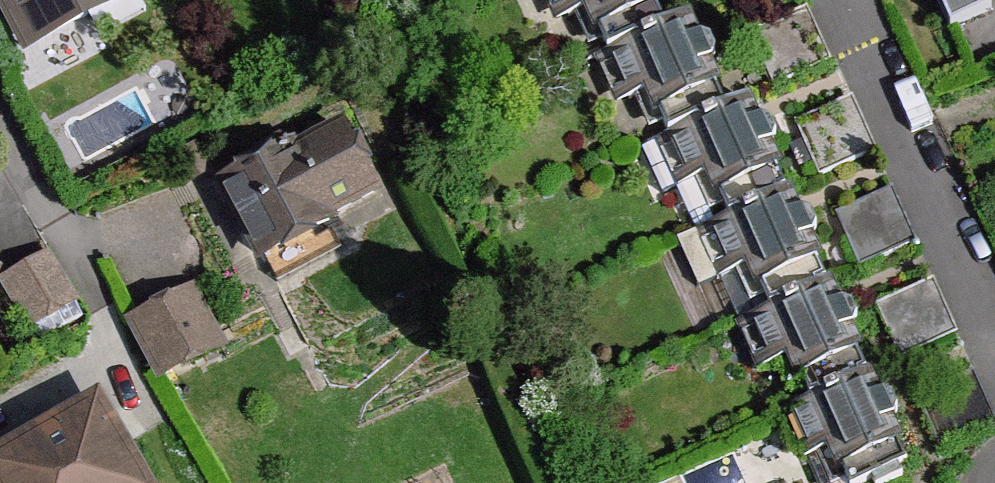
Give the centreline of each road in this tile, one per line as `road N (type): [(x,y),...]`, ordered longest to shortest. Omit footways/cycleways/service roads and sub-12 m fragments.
road 1 (residential): [(845,0),(994,338)]
road 2 (residential): [(0,126),(93,286)]

